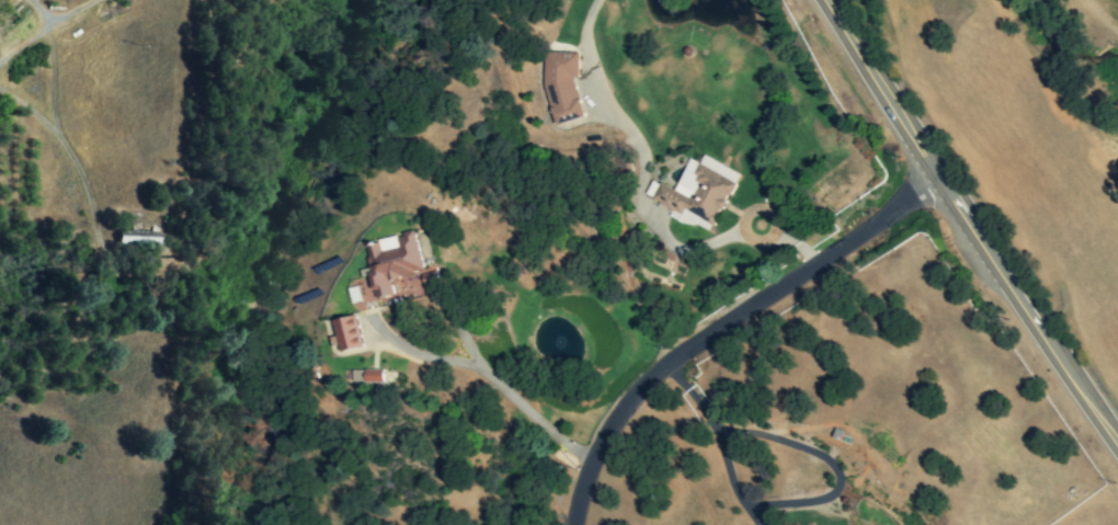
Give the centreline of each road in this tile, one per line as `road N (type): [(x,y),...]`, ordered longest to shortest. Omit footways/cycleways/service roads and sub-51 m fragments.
road 1 (primary): [(829,0),(1117,439)]
road 2 (residential): [(572,524),(573,504),(612,421),(665,363),(942,179)]

